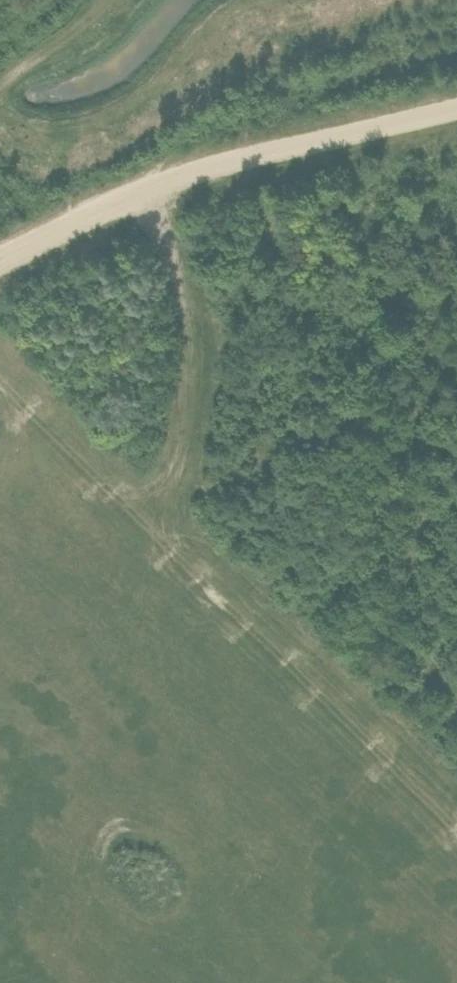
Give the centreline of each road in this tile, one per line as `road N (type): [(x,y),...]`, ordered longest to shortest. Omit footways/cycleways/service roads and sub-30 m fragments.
road 1 (track): [(456,108),(149,187),(0,257)]
road 2 (track): [(158,533),(456,827)]
road 3 (track): [(0,375),(158,533)]

